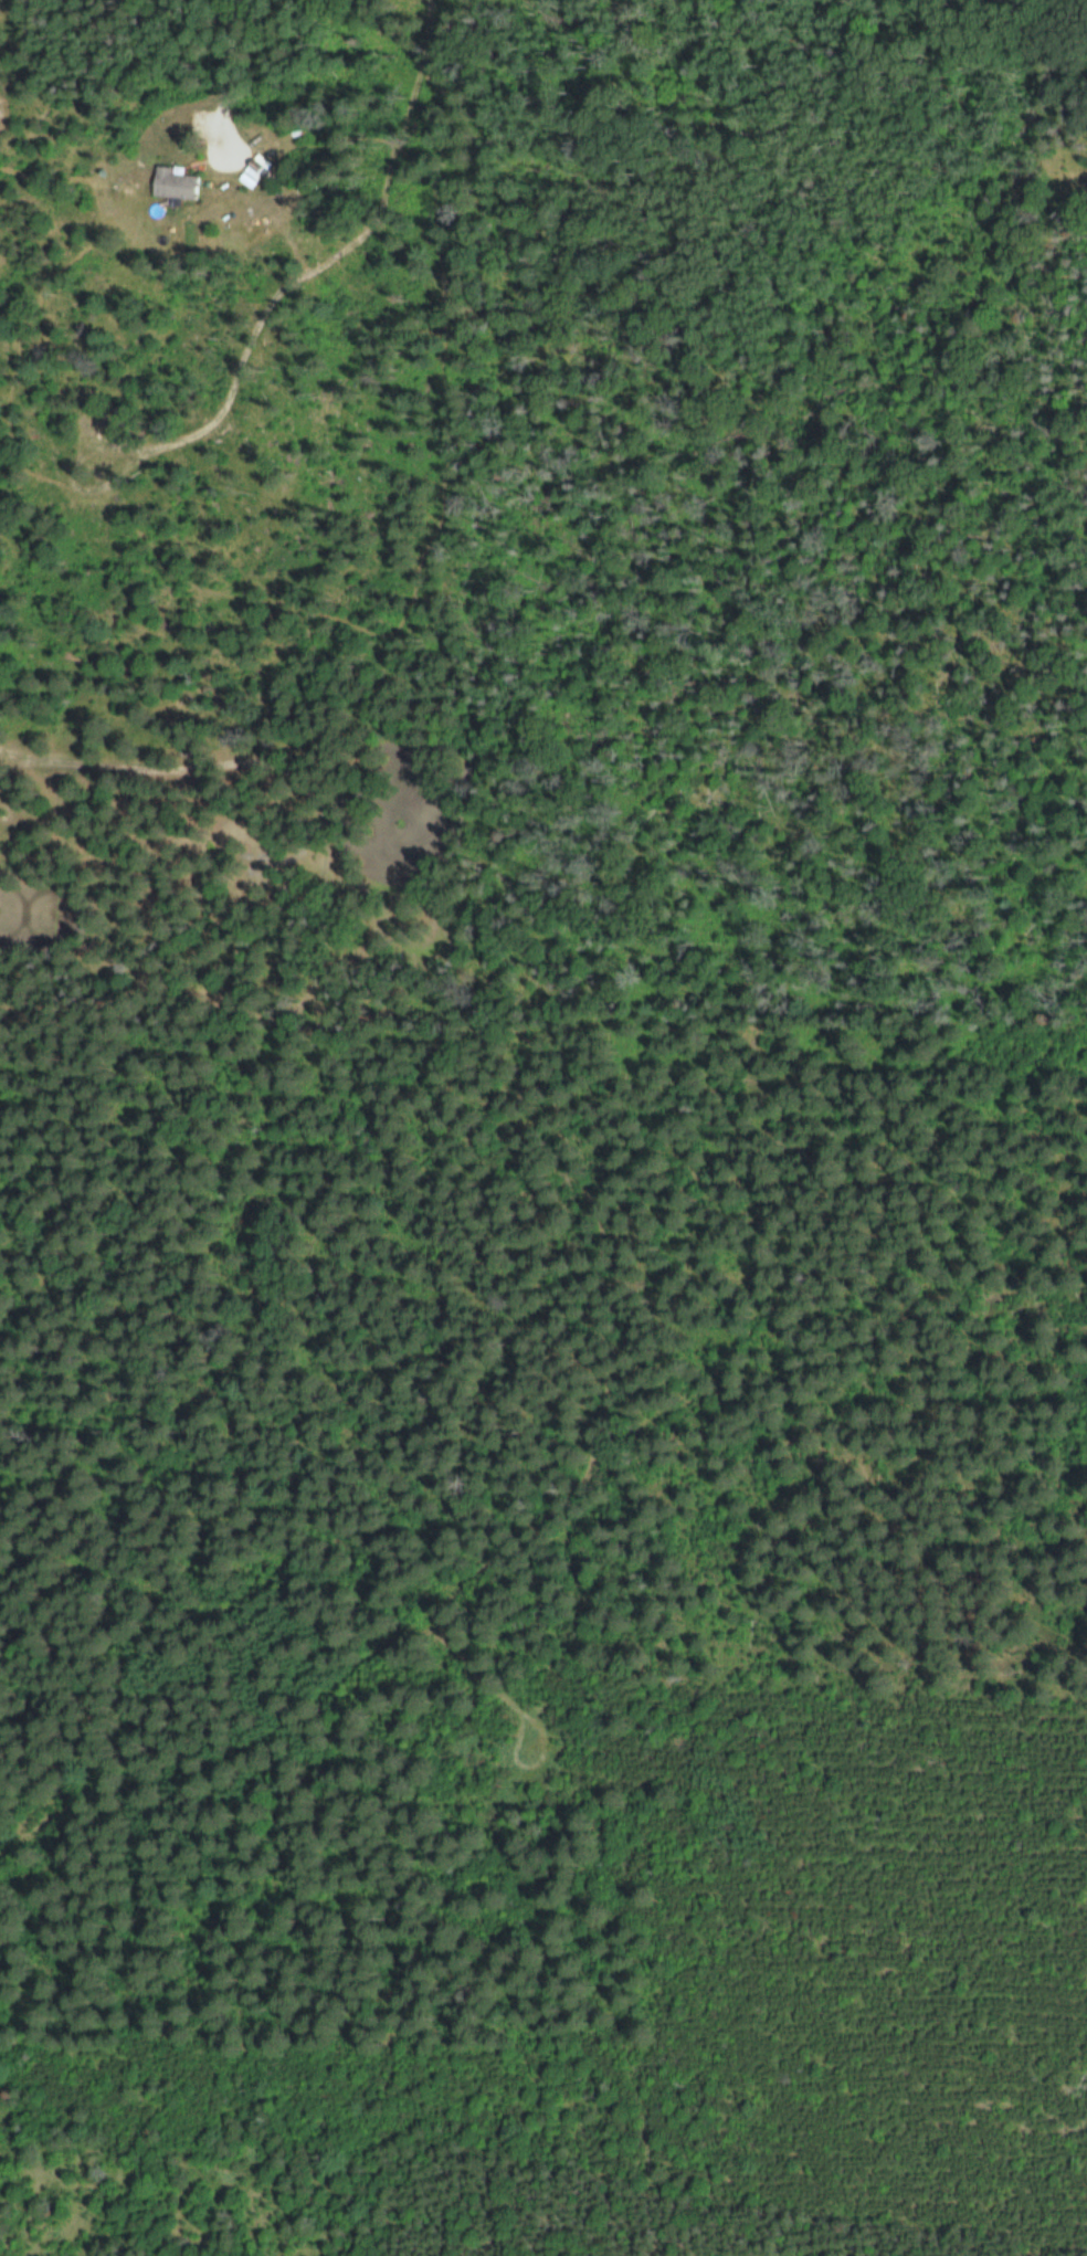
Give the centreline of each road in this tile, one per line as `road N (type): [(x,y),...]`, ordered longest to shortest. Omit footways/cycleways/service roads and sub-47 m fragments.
road 1 (track): [(0,86),(34,130),(42,215),(64,266),(104,329),(157,370),(196,436),(201,597),(228,651),(268,697),(292,755),(319,923)]

